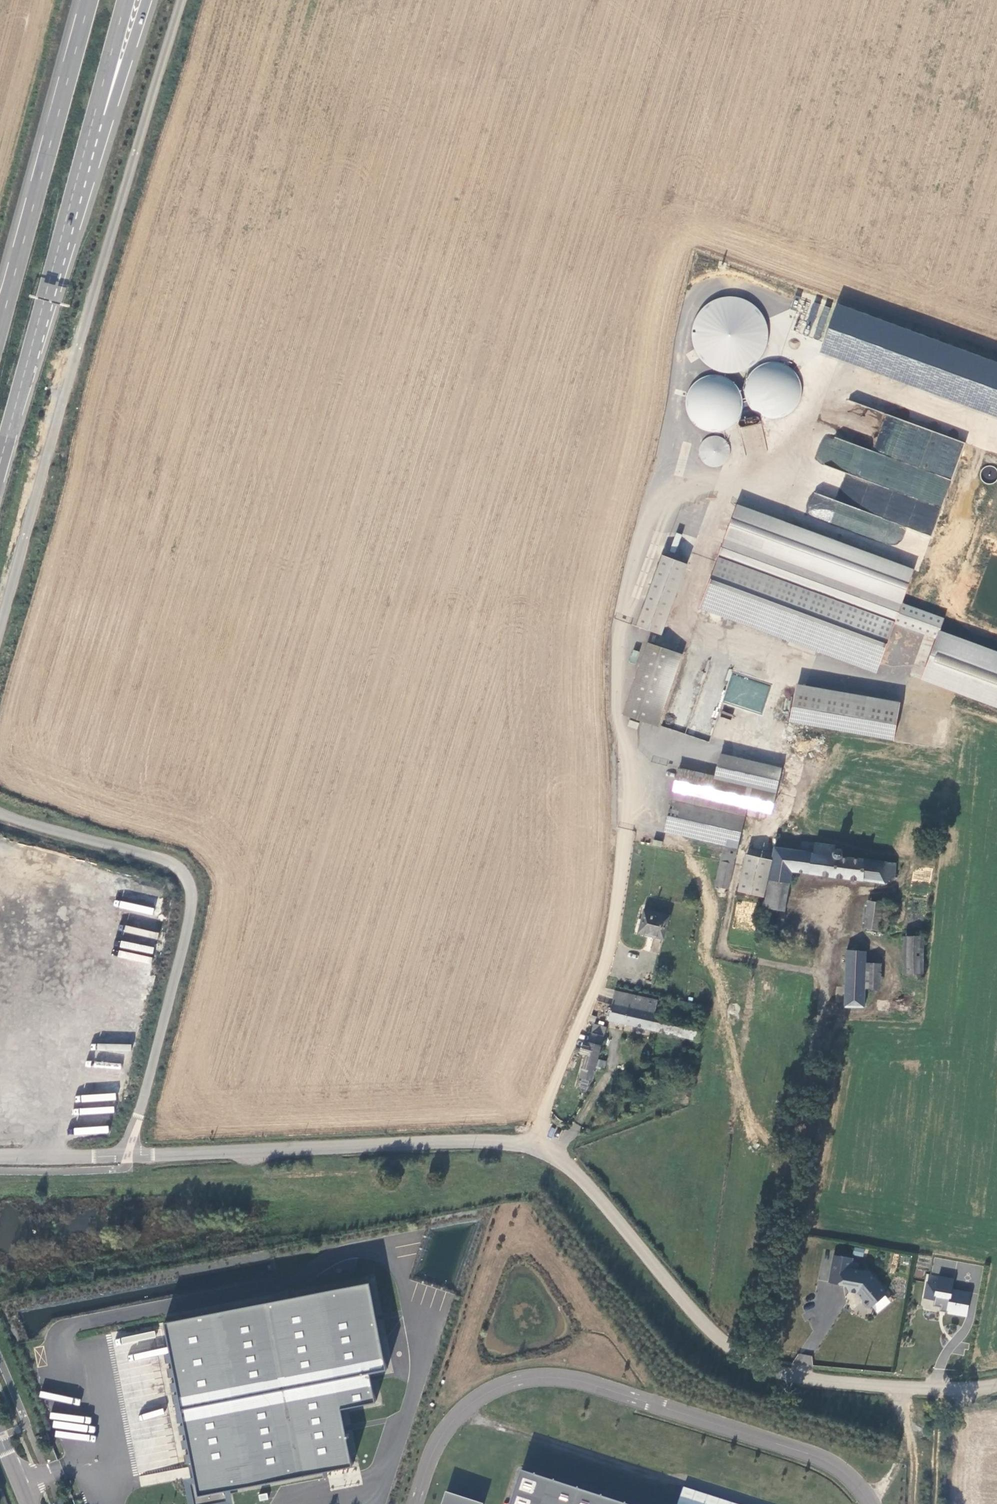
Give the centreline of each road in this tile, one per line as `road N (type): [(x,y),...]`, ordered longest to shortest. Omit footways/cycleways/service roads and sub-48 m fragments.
road 1 (unclassified): [(127,1156),(473,1140),(532,1144),(597,1192),(709,1331),(758,1365),(801,1377),(942,1389),(996,1385)]
road 2 (unclassified): [(0,631),(182,0)]
road 3 (unclassified): [(127,1156),(190,921),(191,886),(164,859),(0,811)]
road 4 (primary): [(0,465),(95,131)]
road 5 (primary): [(89,0),(0,329)]
road 6 (trunk): [(95,131),(109,116),(147,0)]
road 7 (primary): [(95,131),(126,0)]
road 8 (unclassified): [(0,1160),(127,1156)]

